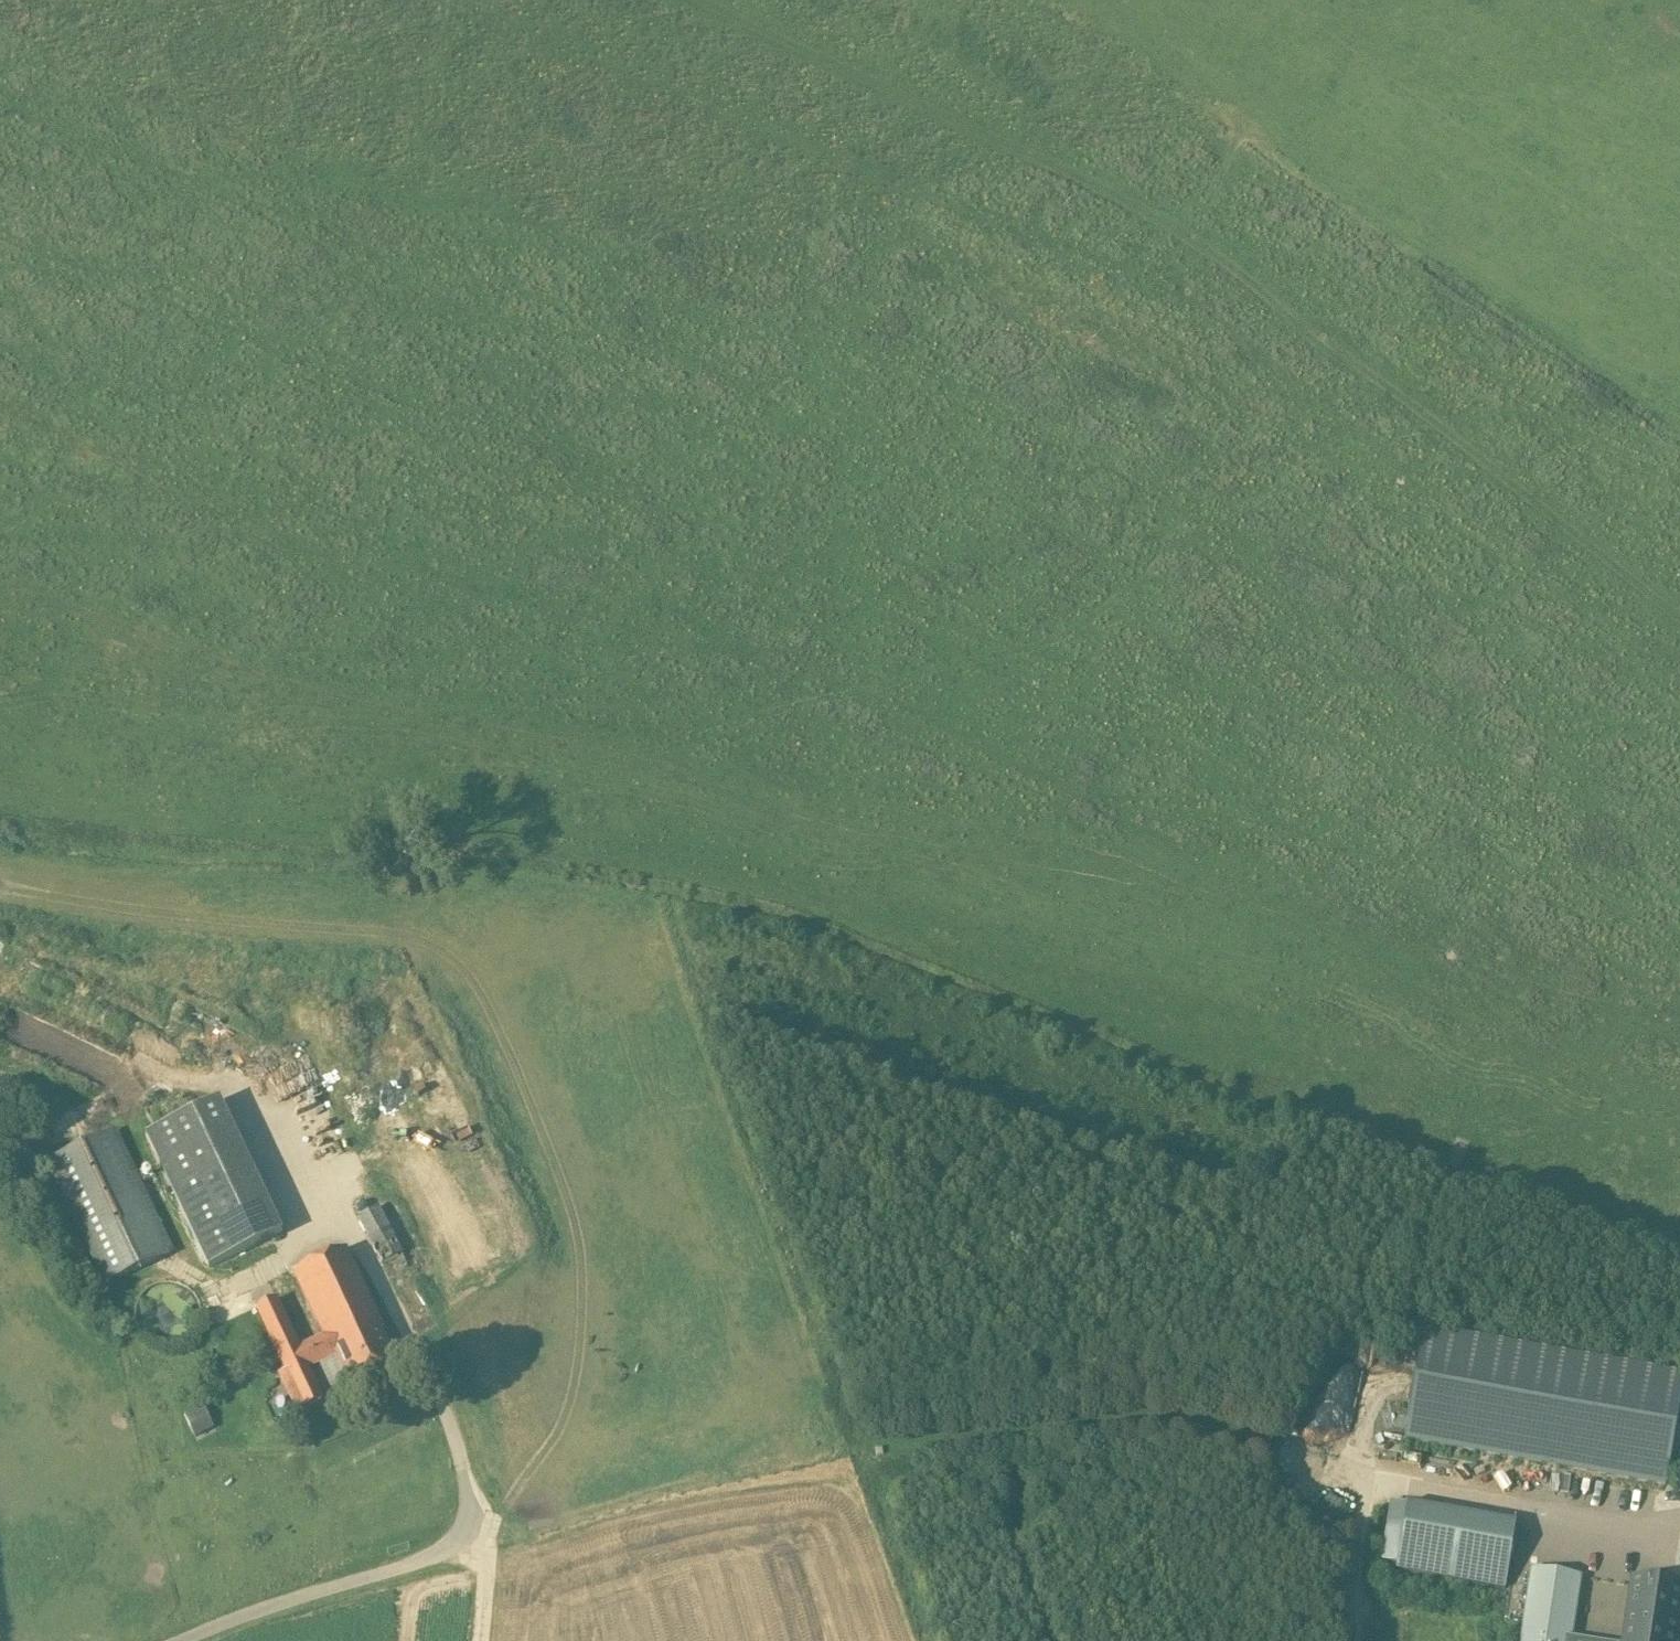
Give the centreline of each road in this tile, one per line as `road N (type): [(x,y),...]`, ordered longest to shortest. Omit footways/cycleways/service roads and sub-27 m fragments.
road 1 (track): [(464,1523),(521,1529),(862,1448),(931,1640)]
road 2 (track): [(1283,1445),(1169,1417),(862,1448)]
road 3 (unclassified): [(180,1640),(270,1605),(443,1554)]
road 4 (track): [(460,1534),(483,1549),(488,1568),(481,1640)]

